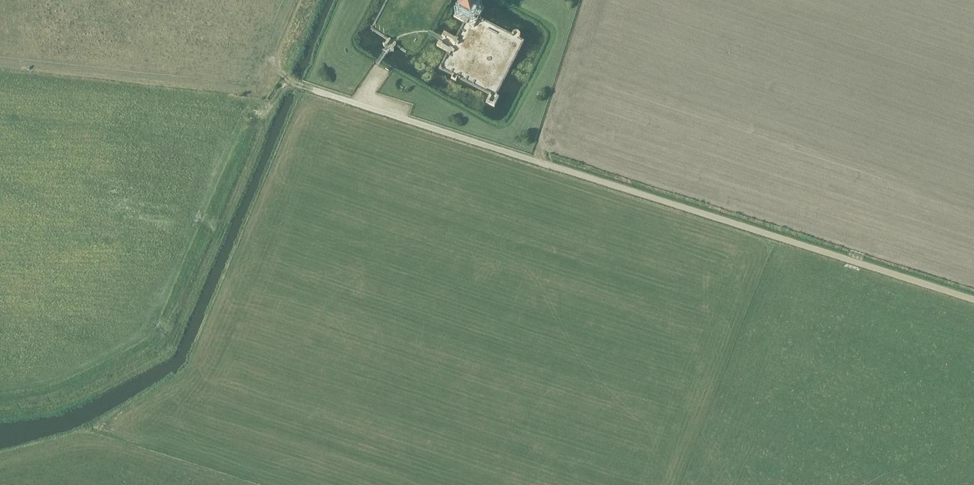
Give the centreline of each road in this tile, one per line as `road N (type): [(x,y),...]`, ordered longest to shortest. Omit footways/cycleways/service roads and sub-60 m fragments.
road 1 (unclassified): [(973,300),(318,91)]
road 2 (track): [(315,0),(285,81),(199,58)]

